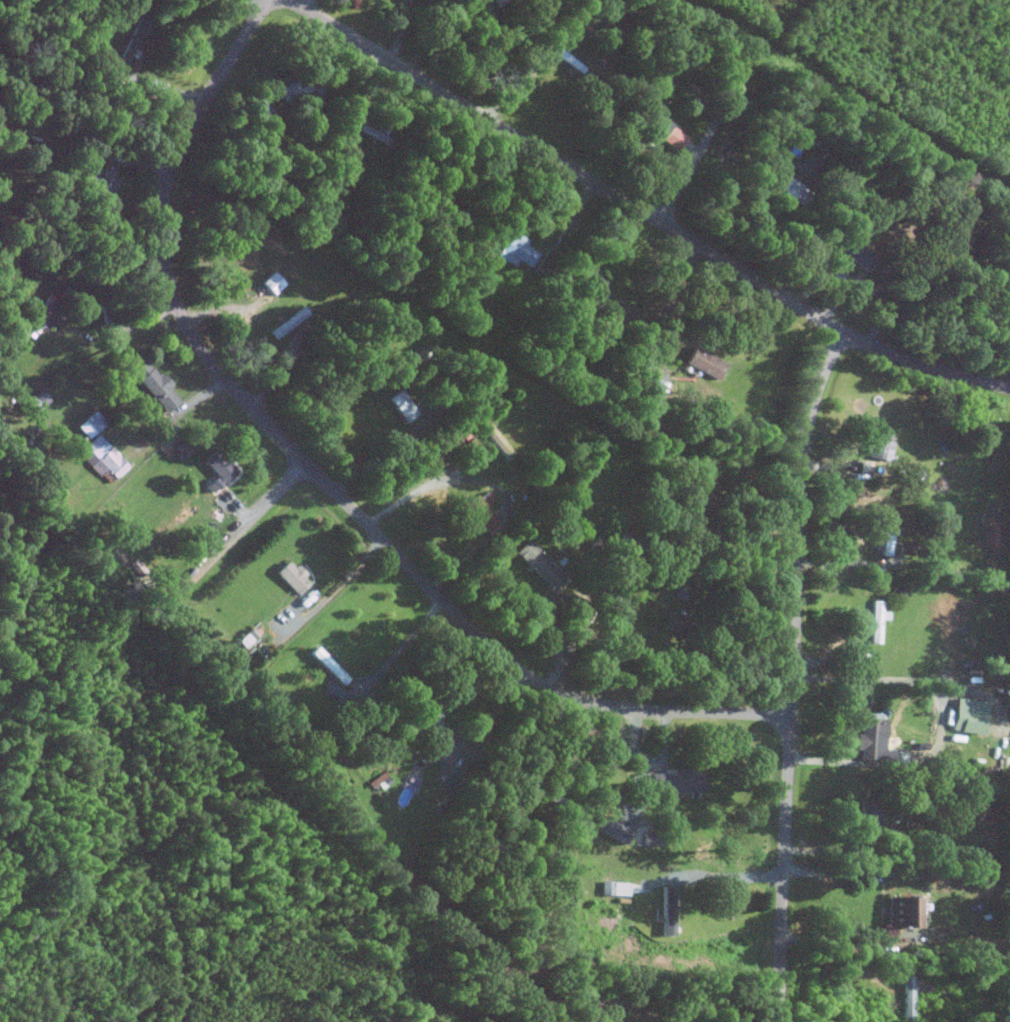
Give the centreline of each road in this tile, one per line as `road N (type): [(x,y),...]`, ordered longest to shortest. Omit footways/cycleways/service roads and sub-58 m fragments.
road 1 (residential): [(267,0),(170,167),(162,243),(185,326),(306,464),(521,672),(582,700),(632,709),(792,715)]
road 2 (residential): [(290,0),(841,331),(948,377),(1009,392)]
road 3 (residential): [(841,331),(809,428),(800,516),(777,1021)]
road 4 (residential): [(306,464),(160,601)]
road 5 (residential): [(659,222),(761,54)]

